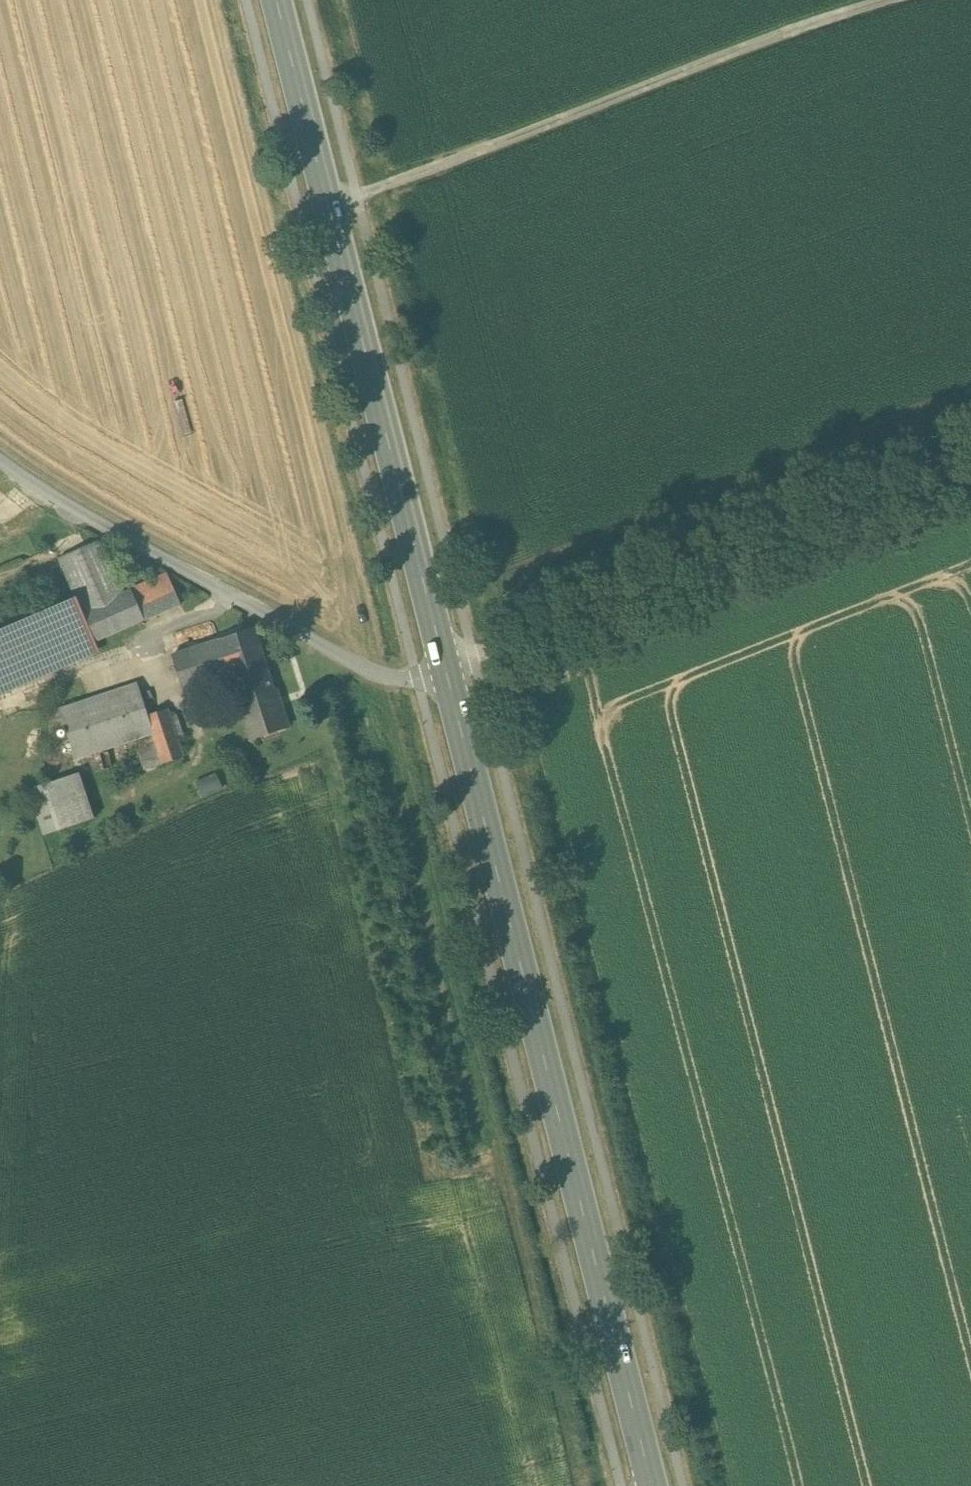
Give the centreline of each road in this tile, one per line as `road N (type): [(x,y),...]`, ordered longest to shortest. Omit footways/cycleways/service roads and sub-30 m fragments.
road 1 (primary): [(655,1485),(443,667)]
road 2 (primary): [(443,667),(274,0)]
road 3 (unclassified): [(0,463),(356,665),(400,678),(443,667)]

